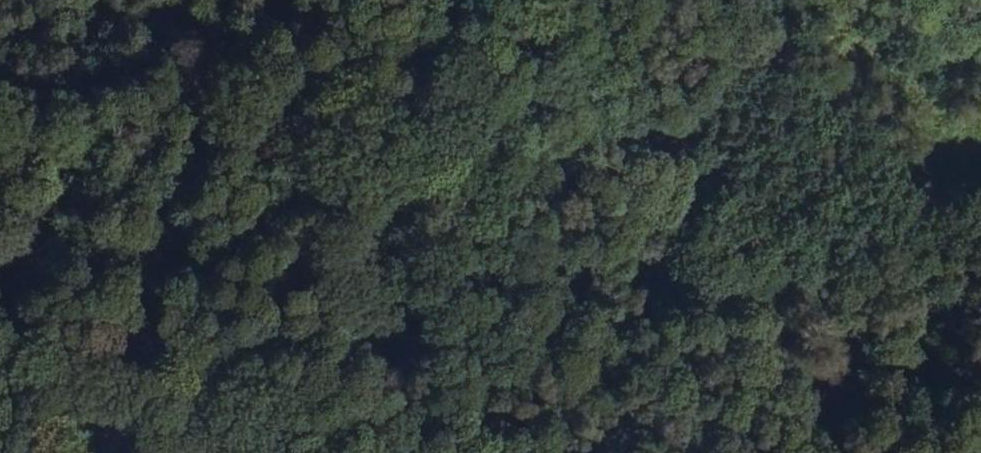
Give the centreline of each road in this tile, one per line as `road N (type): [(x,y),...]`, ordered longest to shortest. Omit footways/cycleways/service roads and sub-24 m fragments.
road 1 (track): [(536,0),(369,452)]

